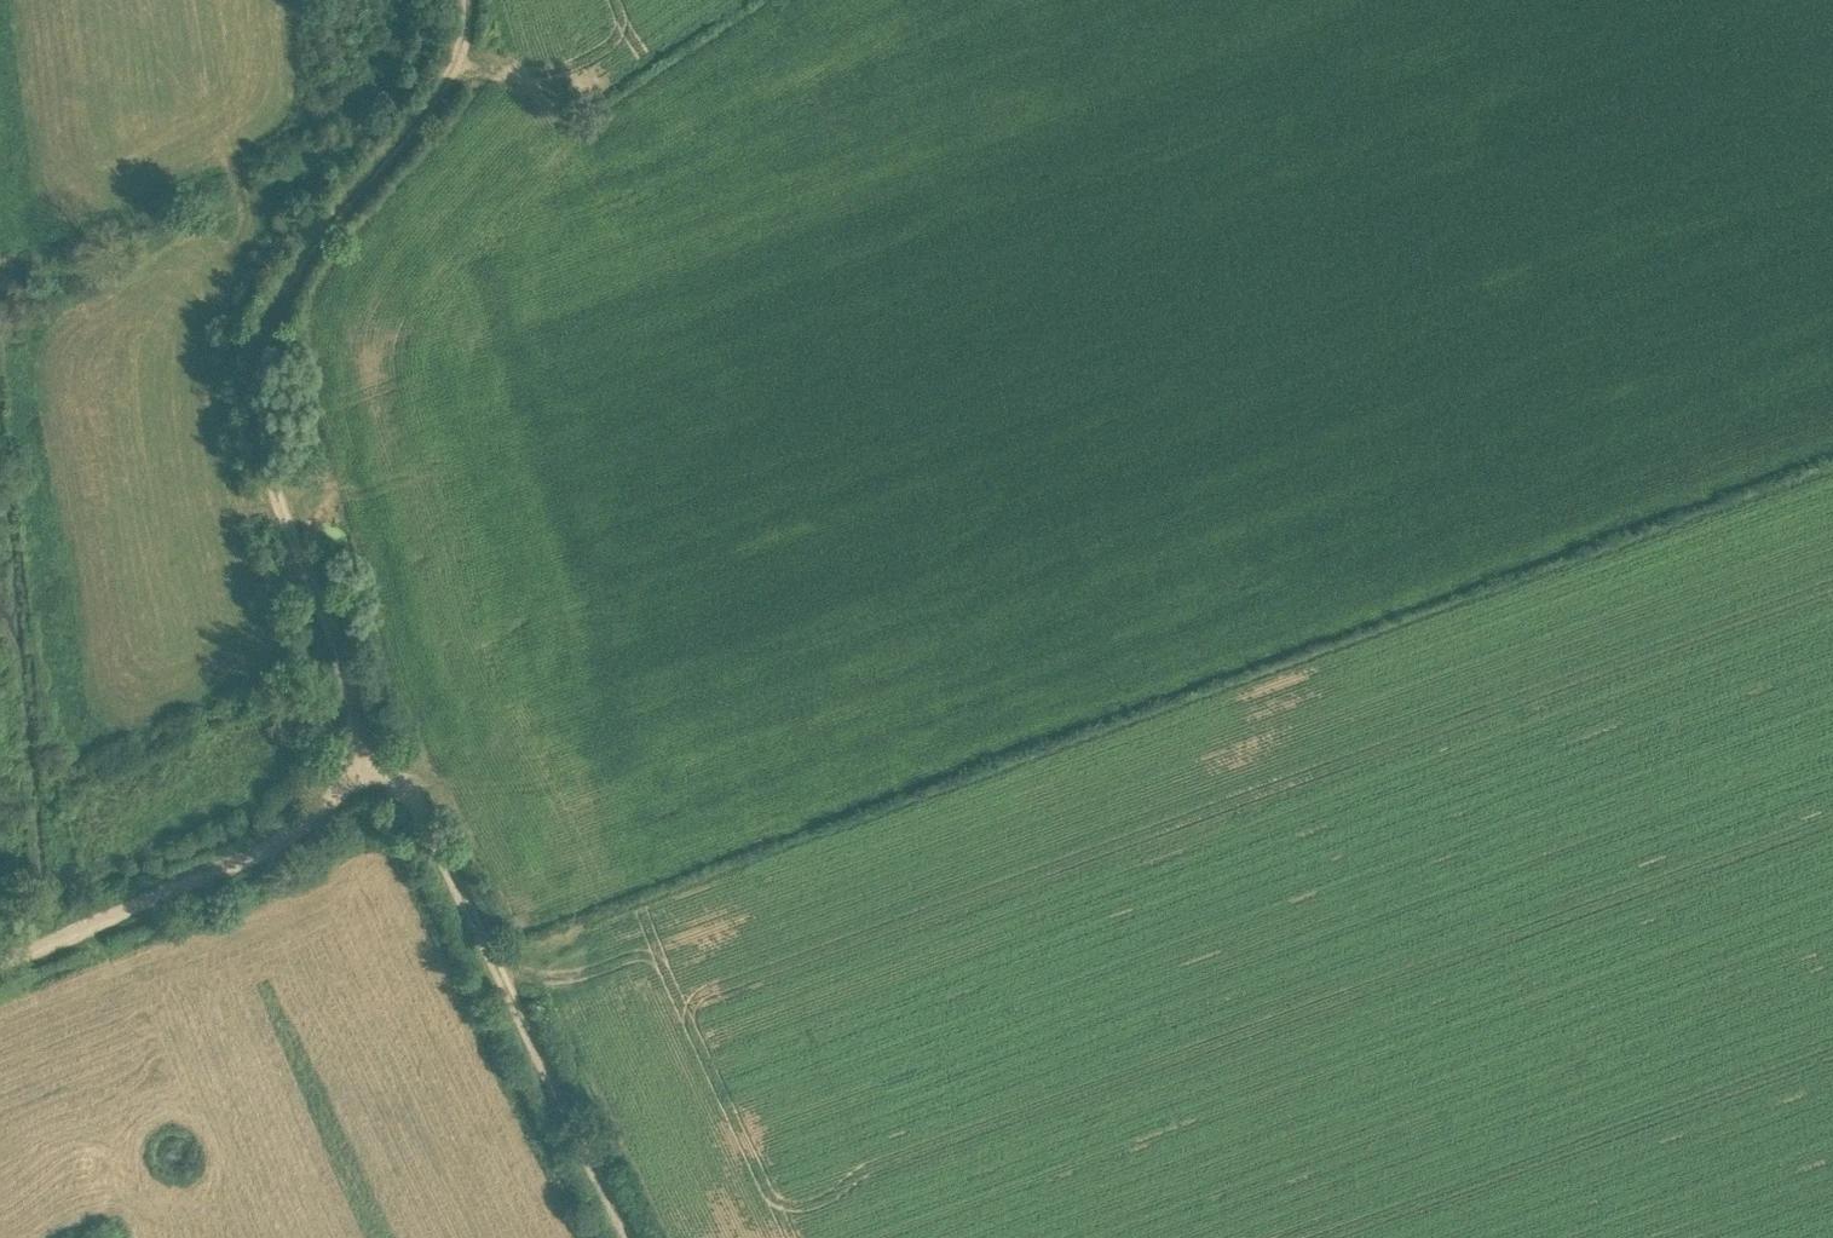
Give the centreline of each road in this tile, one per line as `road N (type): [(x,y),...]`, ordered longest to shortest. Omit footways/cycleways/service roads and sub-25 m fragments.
road 1 (track): [(355,760),(343,665),(276,489),(254,379),(268,320),(312,242),(448,77),(466,0)]
road 2 (track): [(626,1237),(429,837),(393,784),(355,760)]
road 3 (track): [(355,760),(291,836),(216,875),(0,961)]

